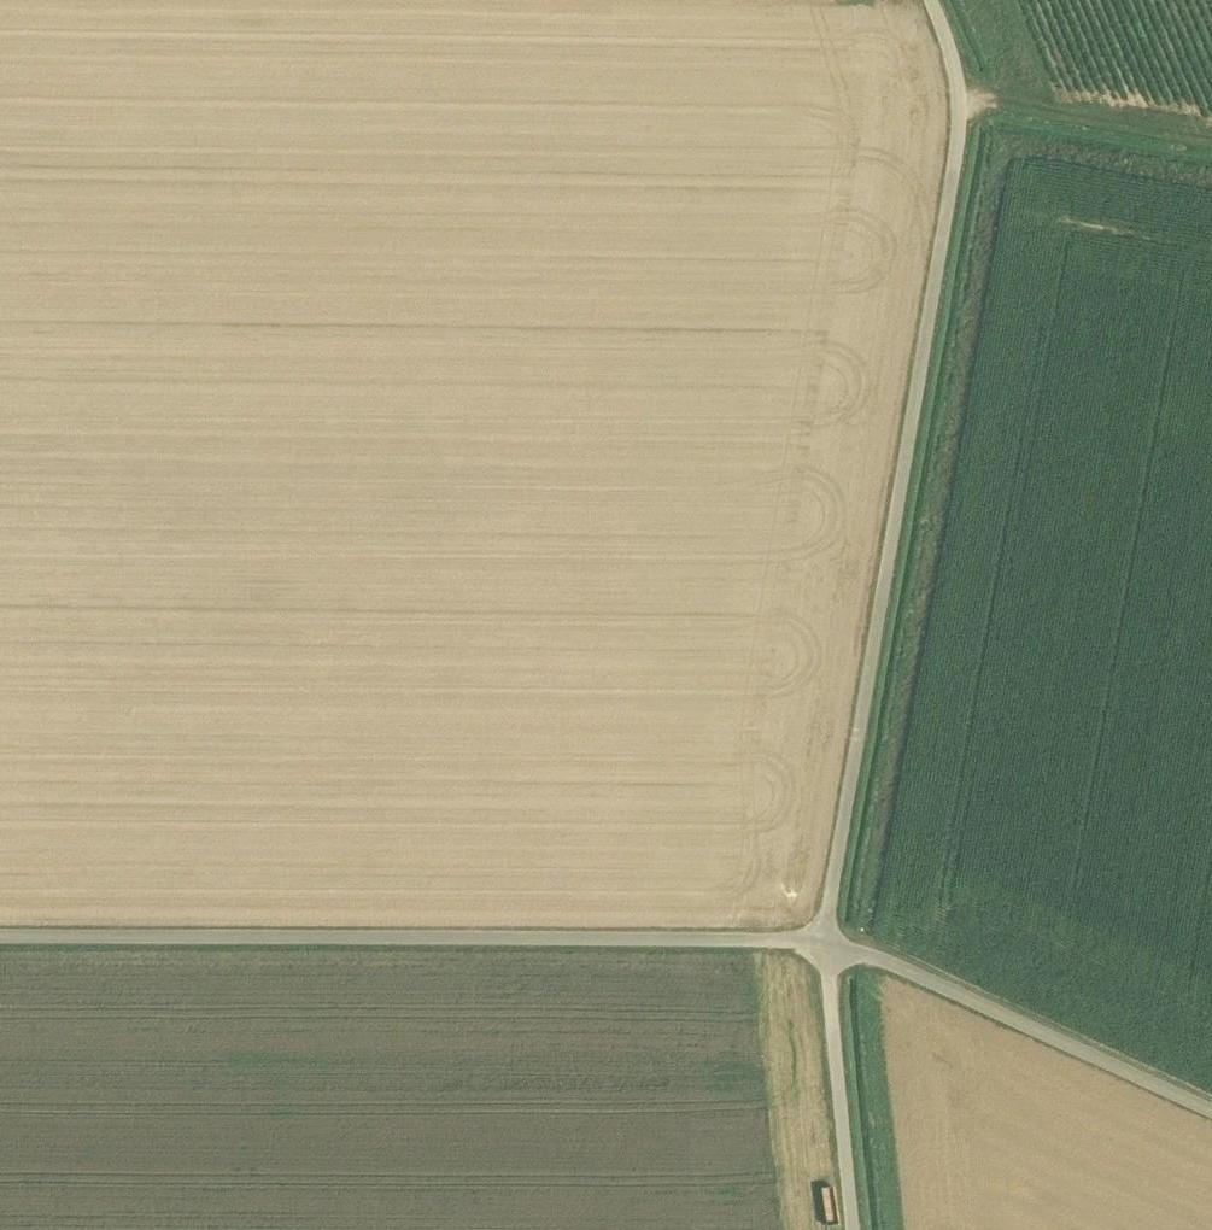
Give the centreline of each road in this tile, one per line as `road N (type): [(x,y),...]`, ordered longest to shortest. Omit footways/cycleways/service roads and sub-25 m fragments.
road 1 (track): [(932,0),(964,100),(826,944)]
road 2 (track): [(0,937),(826,944)]
road 3 (track): [(826,944),(882,958),(1211,1113)]
road 4 (track): [(826,944),(854,1229)]
road 5 (track): [(964,100),(1211,144)]

